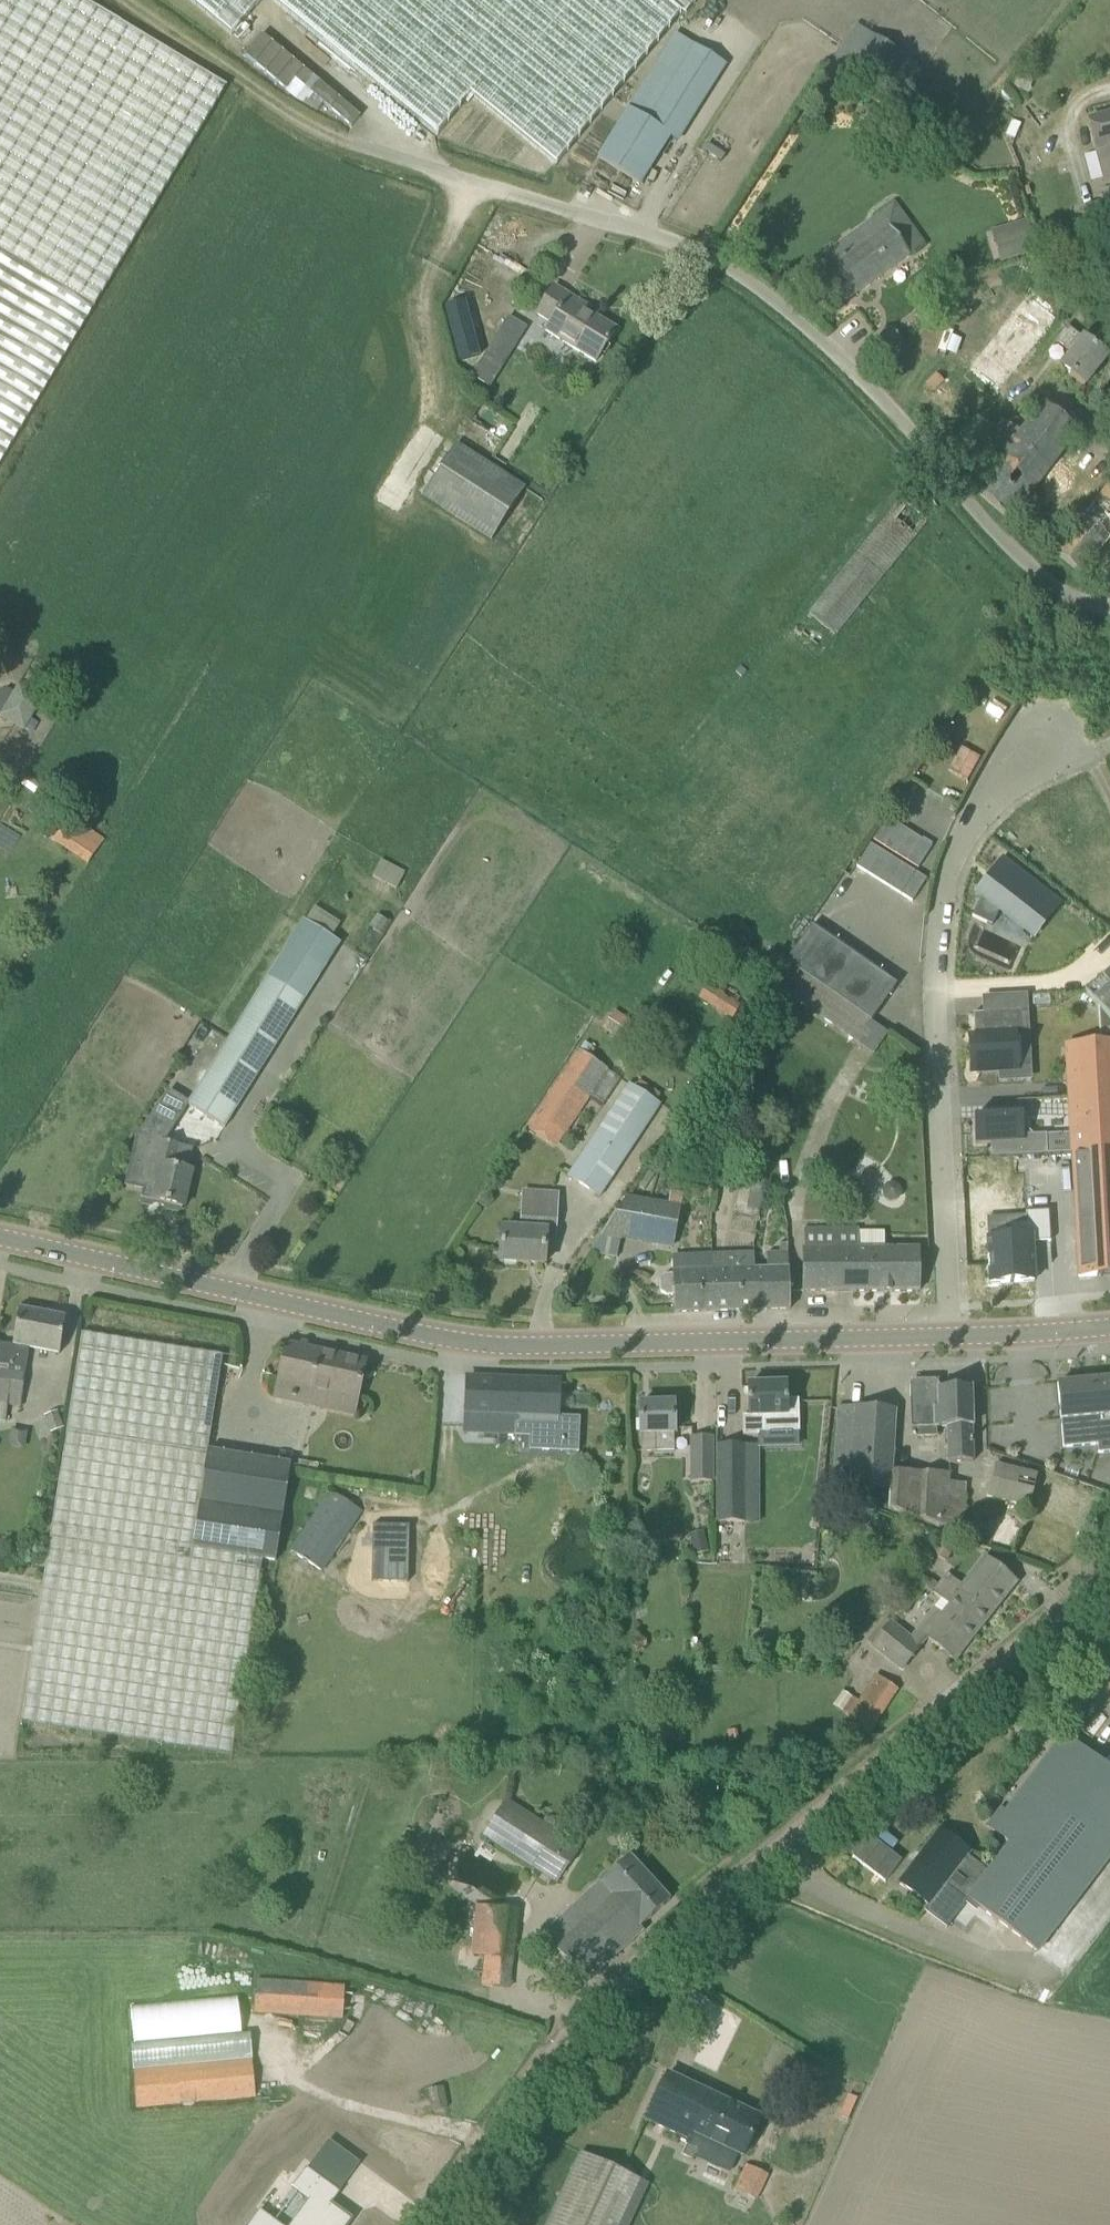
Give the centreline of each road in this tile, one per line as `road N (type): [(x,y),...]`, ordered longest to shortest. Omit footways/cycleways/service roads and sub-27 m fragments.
road 1 (secondary): [(949,1337),(448,1340),(0,1238)]
road 2 (tertiary): [(432,2224),(518,2110),(711,1901),(1046,1637),(1109,1576)]
road 3 (unclassified): [(1109,600),(1053,582),(1003,538),(826,337),(729,254),(352,139)]
road 4 (residential): [(935,991),(949,1337)]
road 5 (residential): [(1109,745),(1003,795),(947,899),(935,991)]
road 6 (track): [(127,0),(332,135),(352,139)]
road 7 (secondary): [(1109,1327),(949,1337)]
road 8 (residential): [(935,991),(1073,981)]

